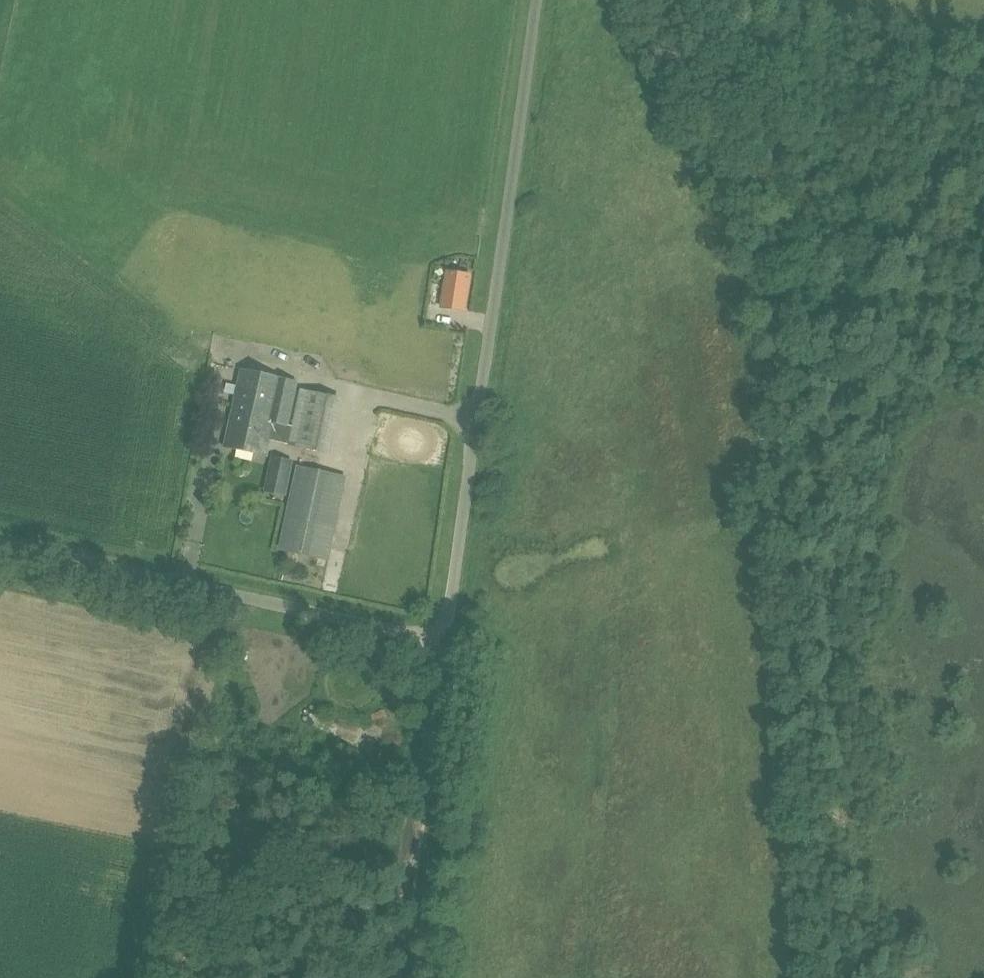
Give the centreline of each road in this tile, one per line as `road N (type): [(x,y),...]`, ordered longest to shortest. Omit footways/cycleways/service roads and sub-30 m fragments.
road 1 (unclassified): [(0,547),(445,643),(538,0)]
road 2 (track): [(394,977),(445,643)]

